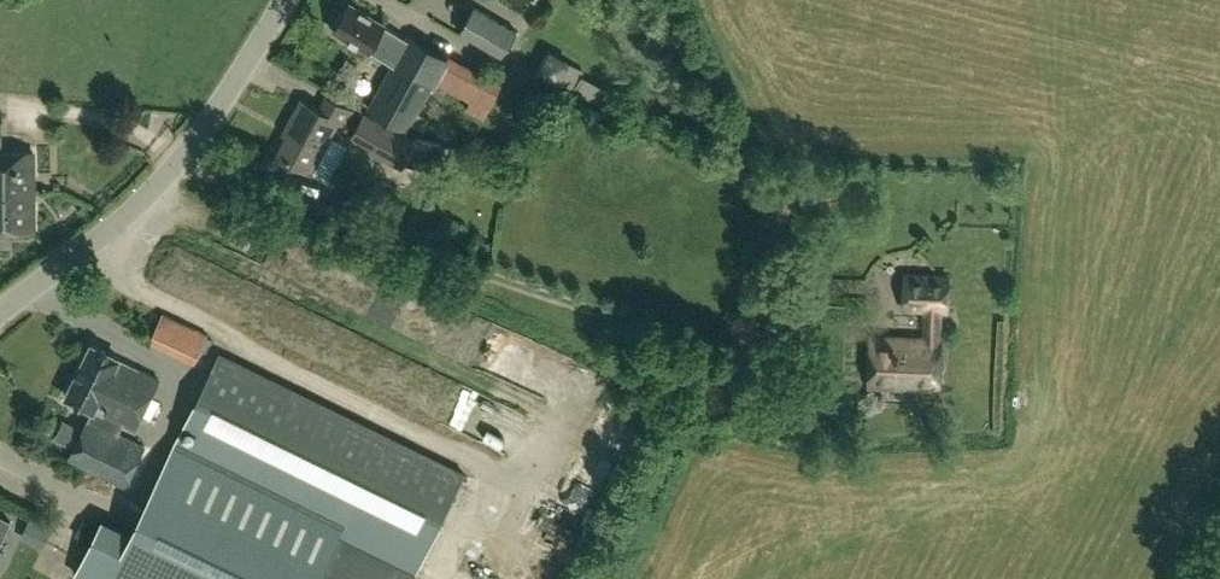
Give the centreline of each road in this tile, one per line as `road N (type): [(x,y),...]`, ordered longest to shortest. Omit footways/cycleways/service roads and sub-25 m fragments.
road 1 (unclassified): [(0,317),(189,151),(287,0)]

